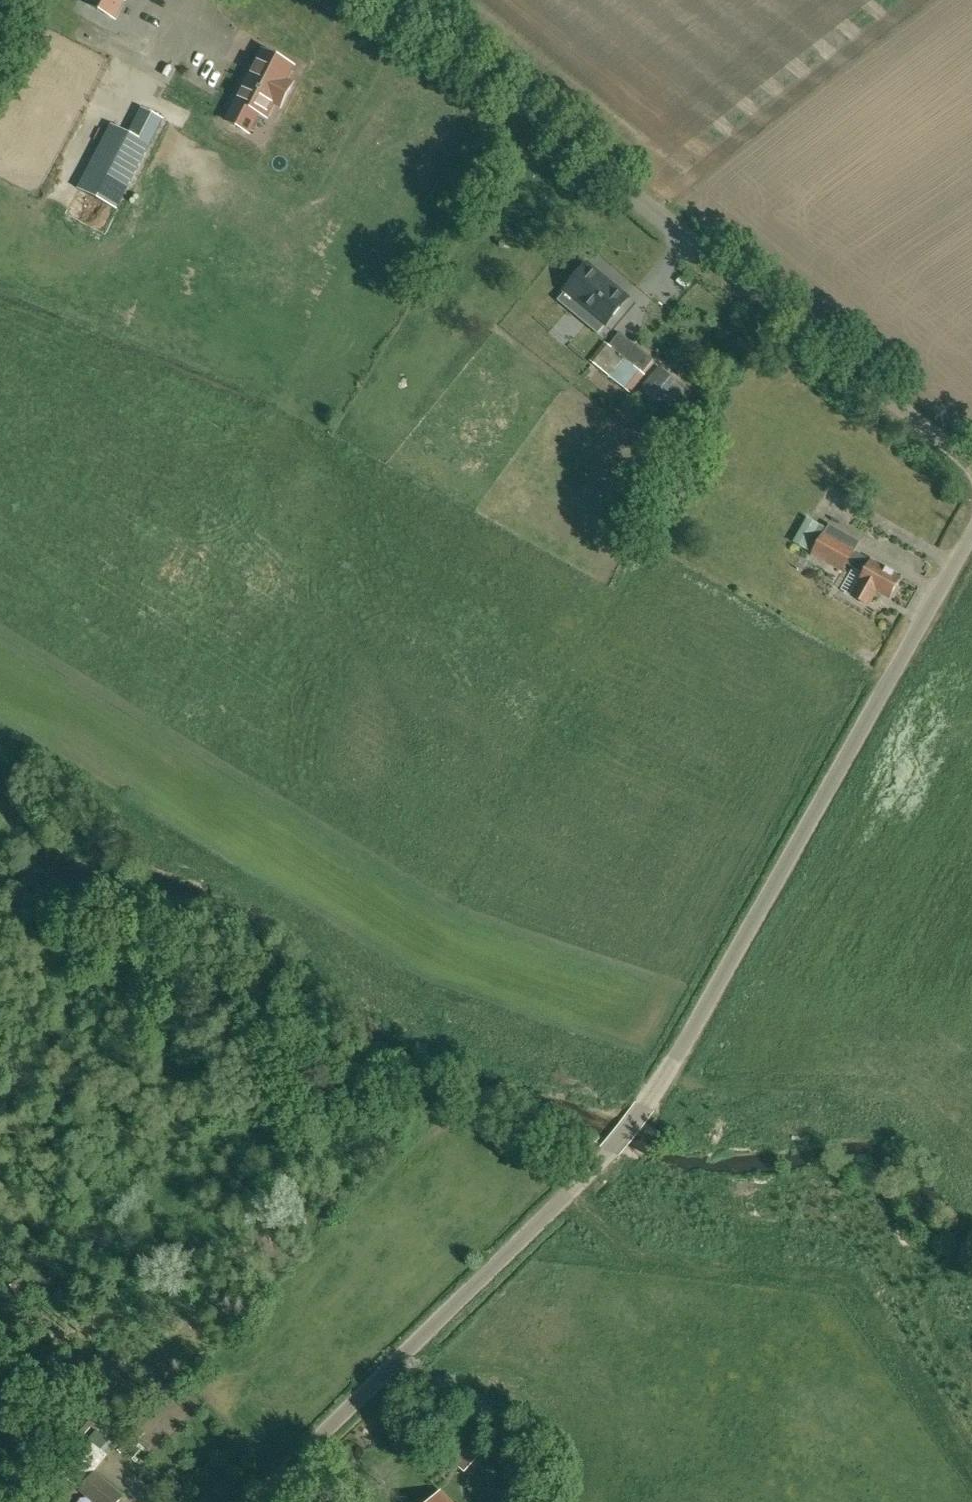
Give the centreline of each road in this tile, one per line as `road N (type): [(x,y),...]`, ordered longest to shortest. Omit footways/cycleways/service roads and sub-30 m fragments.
road 1 (unclassified): [(260,1501),(610,1151),(645,1106),(971,536)]
road 2 (unclassified): [(971,466),(402,0)]

